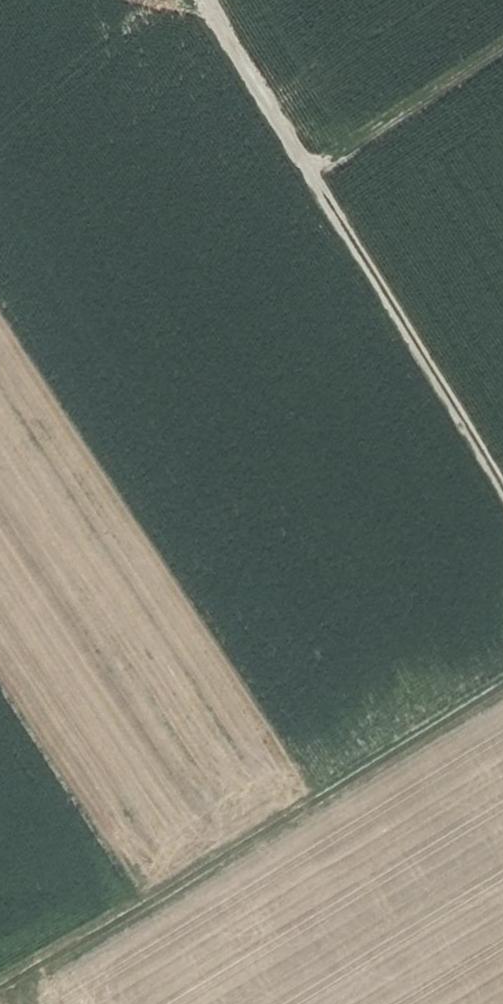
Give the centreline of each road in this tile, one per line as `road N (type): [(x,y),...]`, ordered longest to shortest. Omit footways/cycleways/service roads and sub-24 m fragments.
road 1 (track): [(16,984),(502,687)]
road 2 (track): [(219,0),(502,467)]
road 3 (track): [(321,167),(502,50)]

